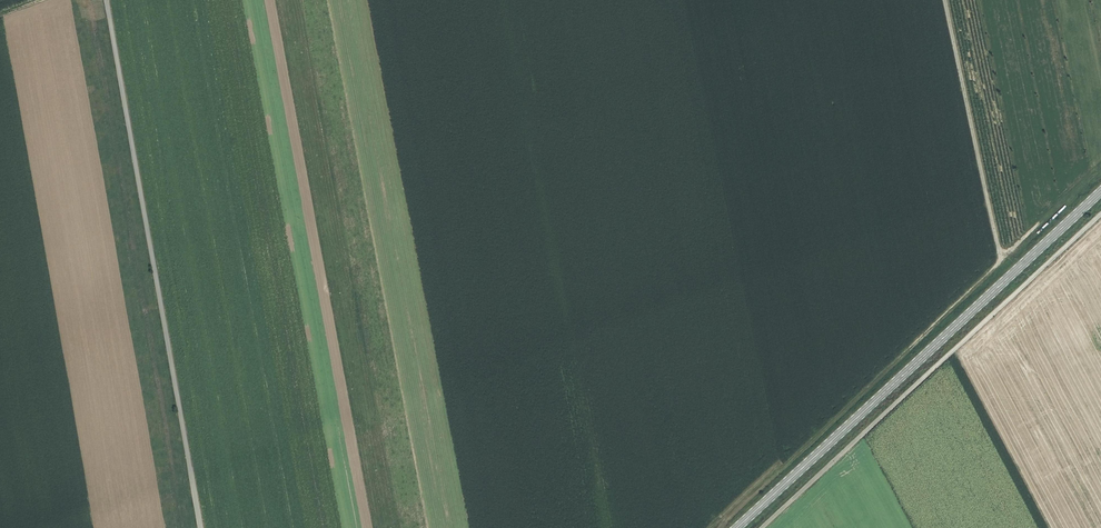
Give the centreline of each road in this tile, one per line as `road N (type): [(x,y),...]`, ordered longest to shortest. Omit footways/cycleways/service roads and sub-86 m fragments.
road 1 (track): [(201,527),(107,0)]
road 2 (track): [(1100,168),(722,527)]
road 3 (tertiary): [(737,527),(1100,190)]
road 4 (track): [(762,527),(1100,215)]
road 5 (track): [(945,0),(1000,262)]

